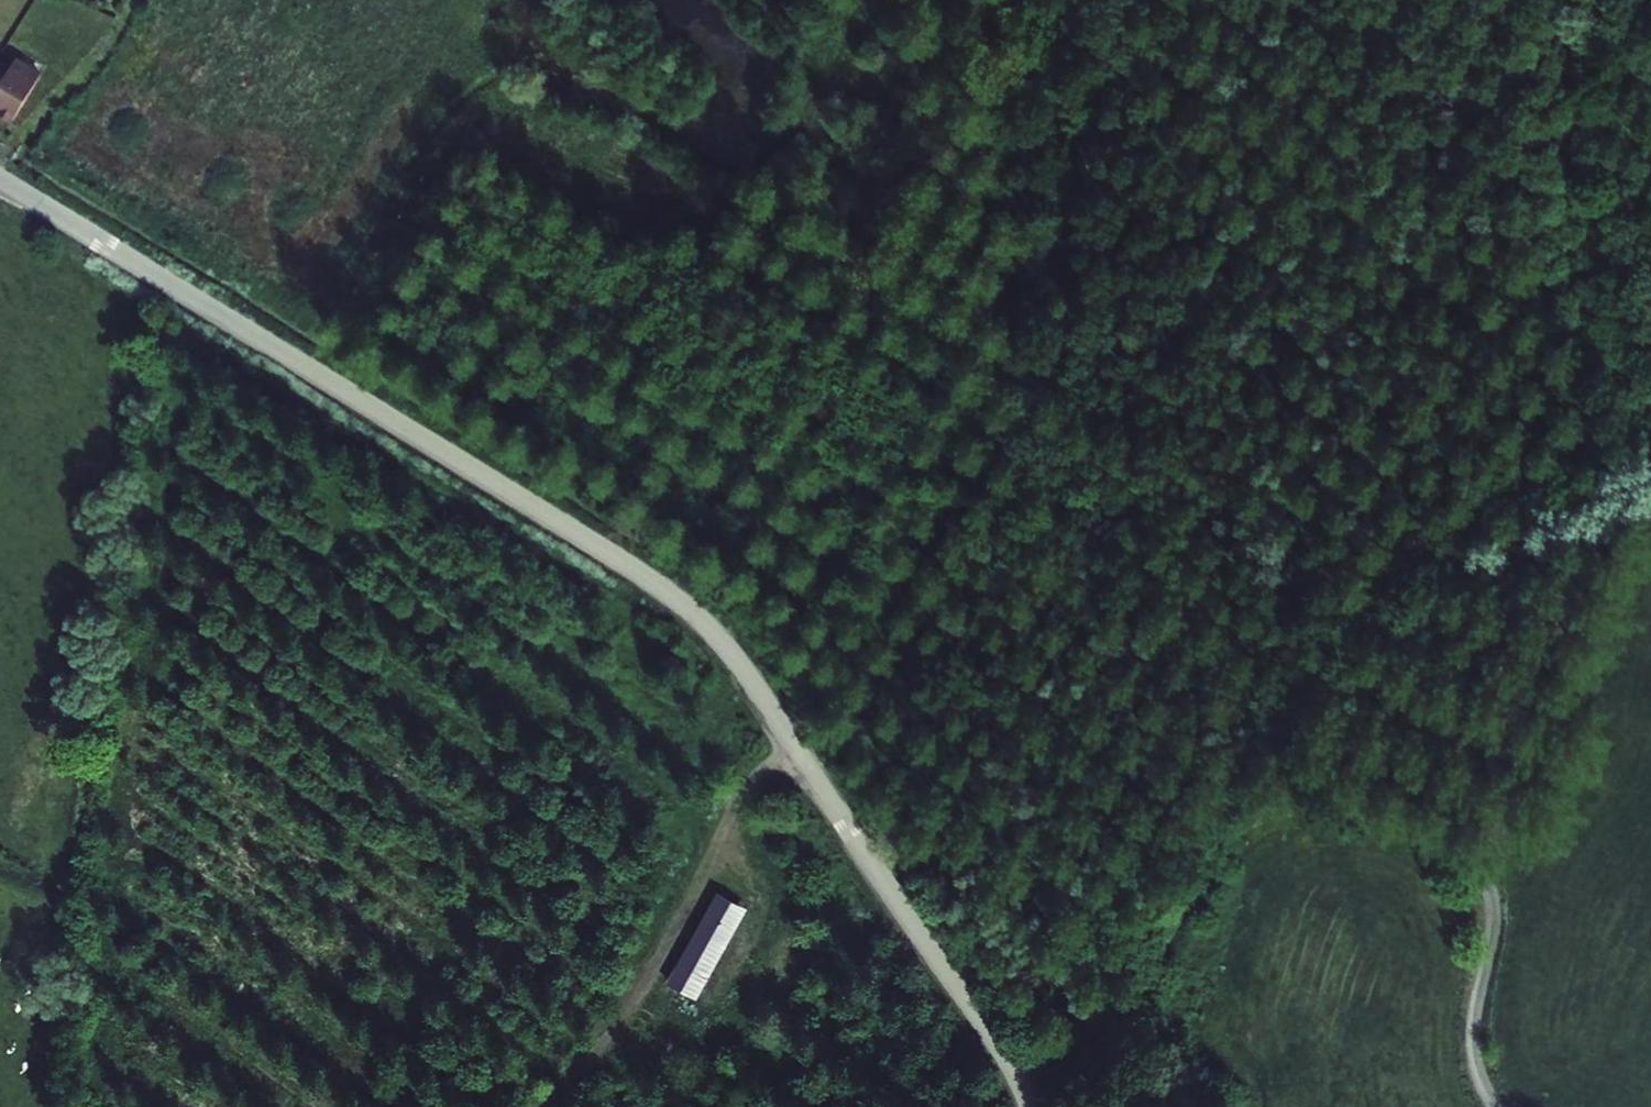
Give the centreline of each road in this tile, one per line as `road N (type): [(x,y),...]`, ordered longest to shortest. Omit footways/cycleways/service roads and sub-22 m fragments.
road 1 (unclassified): [(1033,1106),(731,659),(697,619),(622,565),(0,182)]
road 2 (track): [(1016,1073),(1116,1017),(1145,983),(1230,827),(1259,806),(1299,799),(1414,816),(1467,838),(1490,867),(1496,913),(1480,1032),(1489,1074),(1515,1106)]

